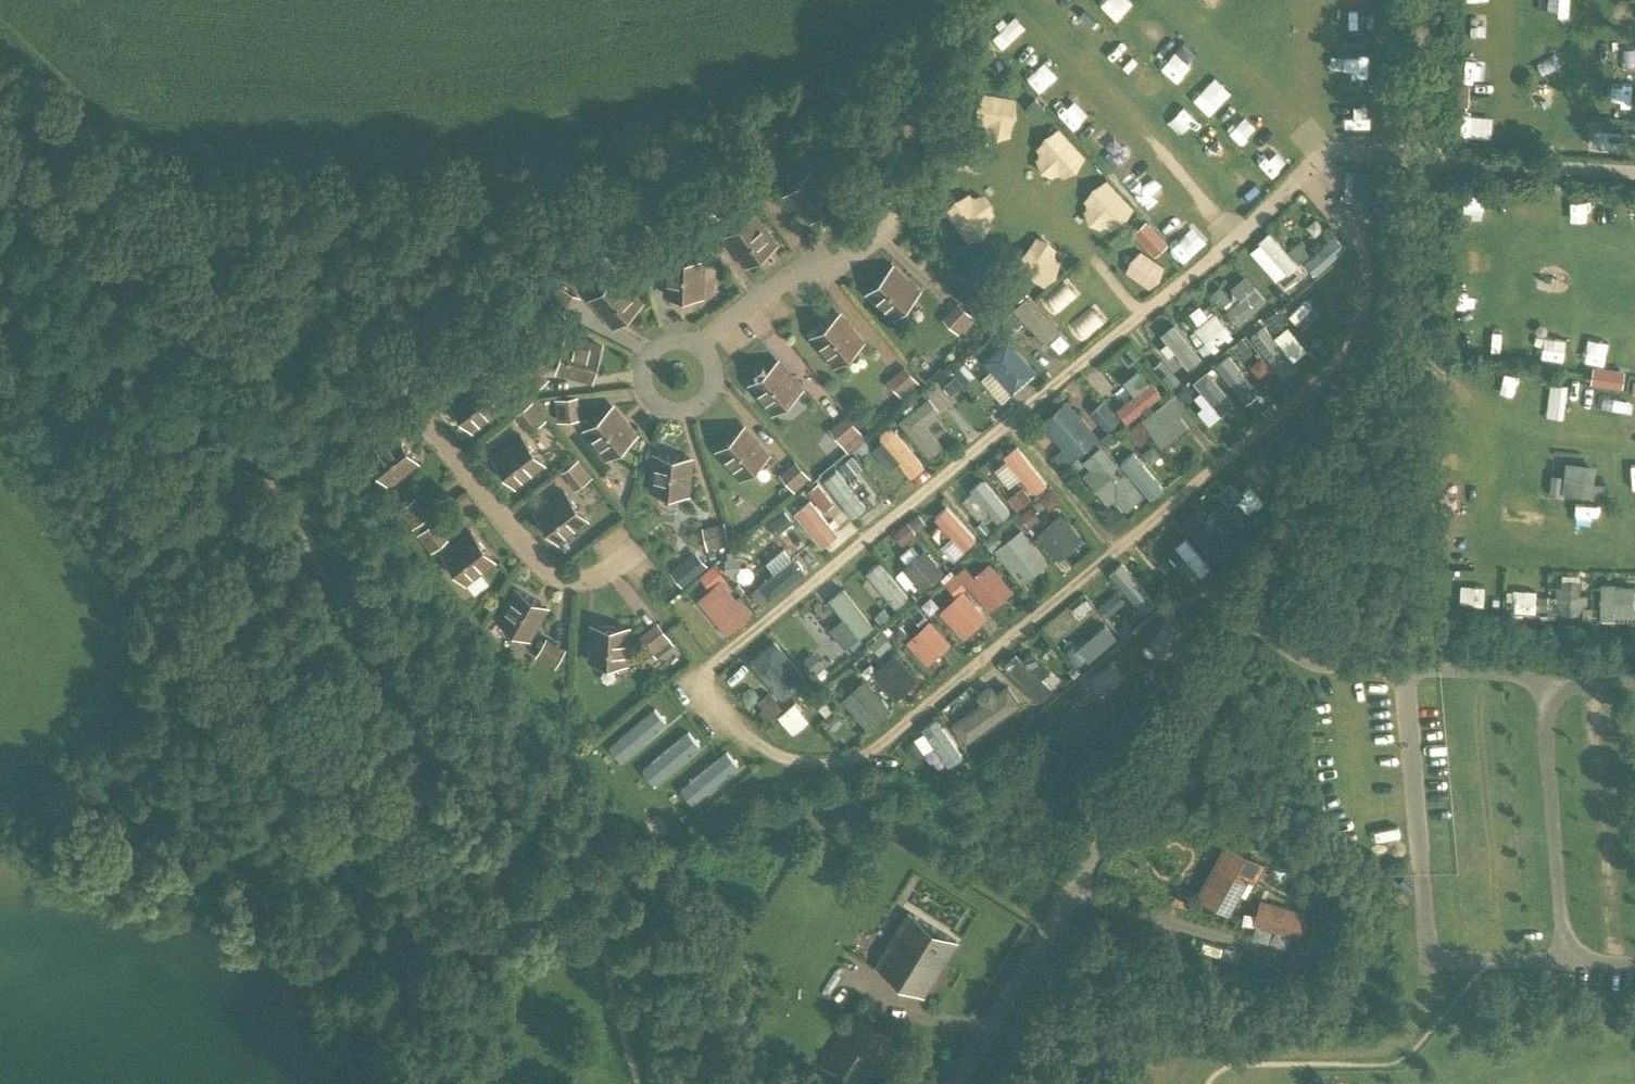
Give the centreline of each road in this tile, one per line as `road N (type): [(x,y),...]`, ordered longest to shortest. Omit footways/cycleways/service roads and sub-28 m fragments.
road 1 (unclassified): [(977,1052),(1404,327),(1414,305),(1428,0)]
road 2 (track): [(1001,0),(896,78),(765,113),(676,159),(467,202),(456,295),(400,362),(409,394),(544,570),(601,576),(646,550)]
road 3 (track): [(0,85),(39,125),(131,176),(467,202)]
road 4 (track): [(908,70),(912,166),(891,220),(842,260),(785,282),(695,346)]
road 5 (track): [(659,402),(645,383),(647,360),(664,344),(695,346),(711,371),(707,391),(691,405),(669,407)]
road 6 (track): [(1008,423),(1118,550)]

